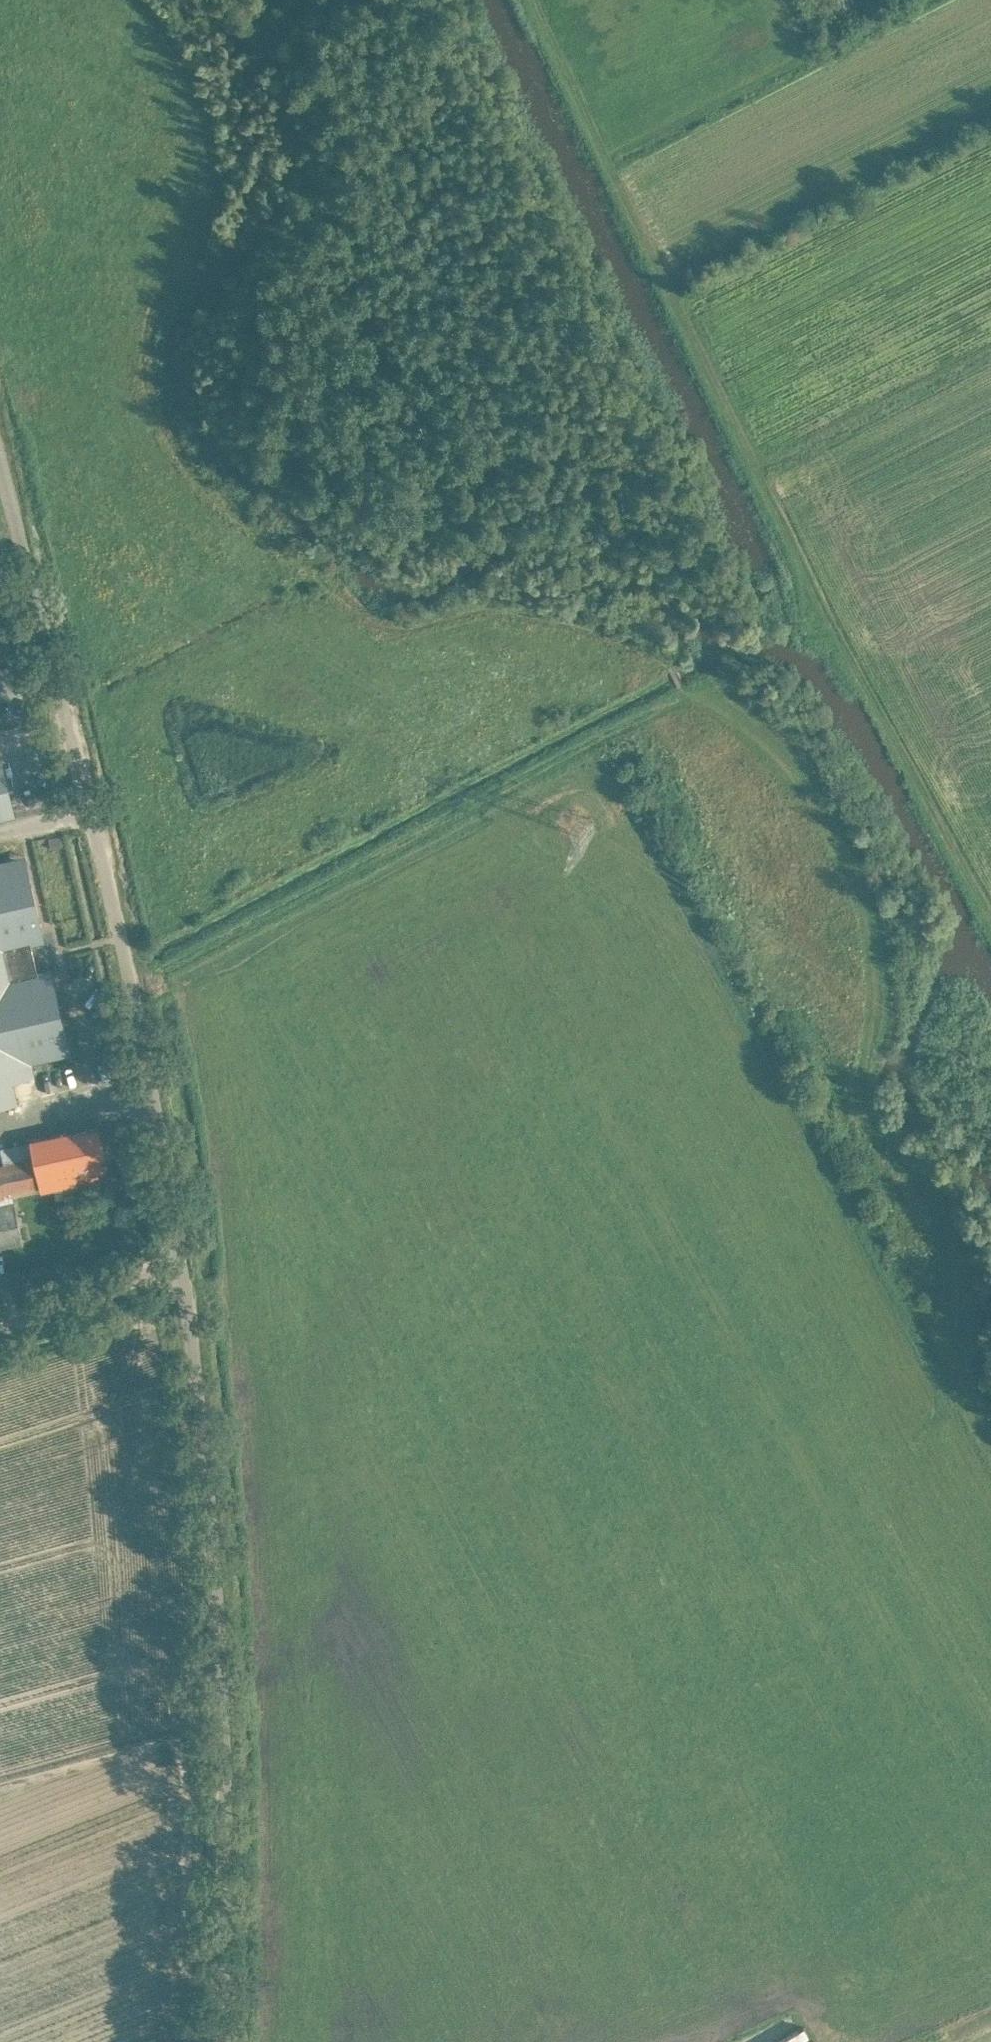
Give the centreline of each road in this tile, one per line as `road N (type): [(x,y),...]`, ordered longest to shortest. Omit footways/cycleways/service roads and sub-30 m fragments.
road 1 (unclassified): [(171,1262),(119,973),(0,473)]
road 2 (unclassified): [(219,2041),(220,1659),(198,1414),(171,1262)]
road 3 (track): [(121,984),(683,690)]
road 4 (unclassified): [(0,1322),(171,1262)]

